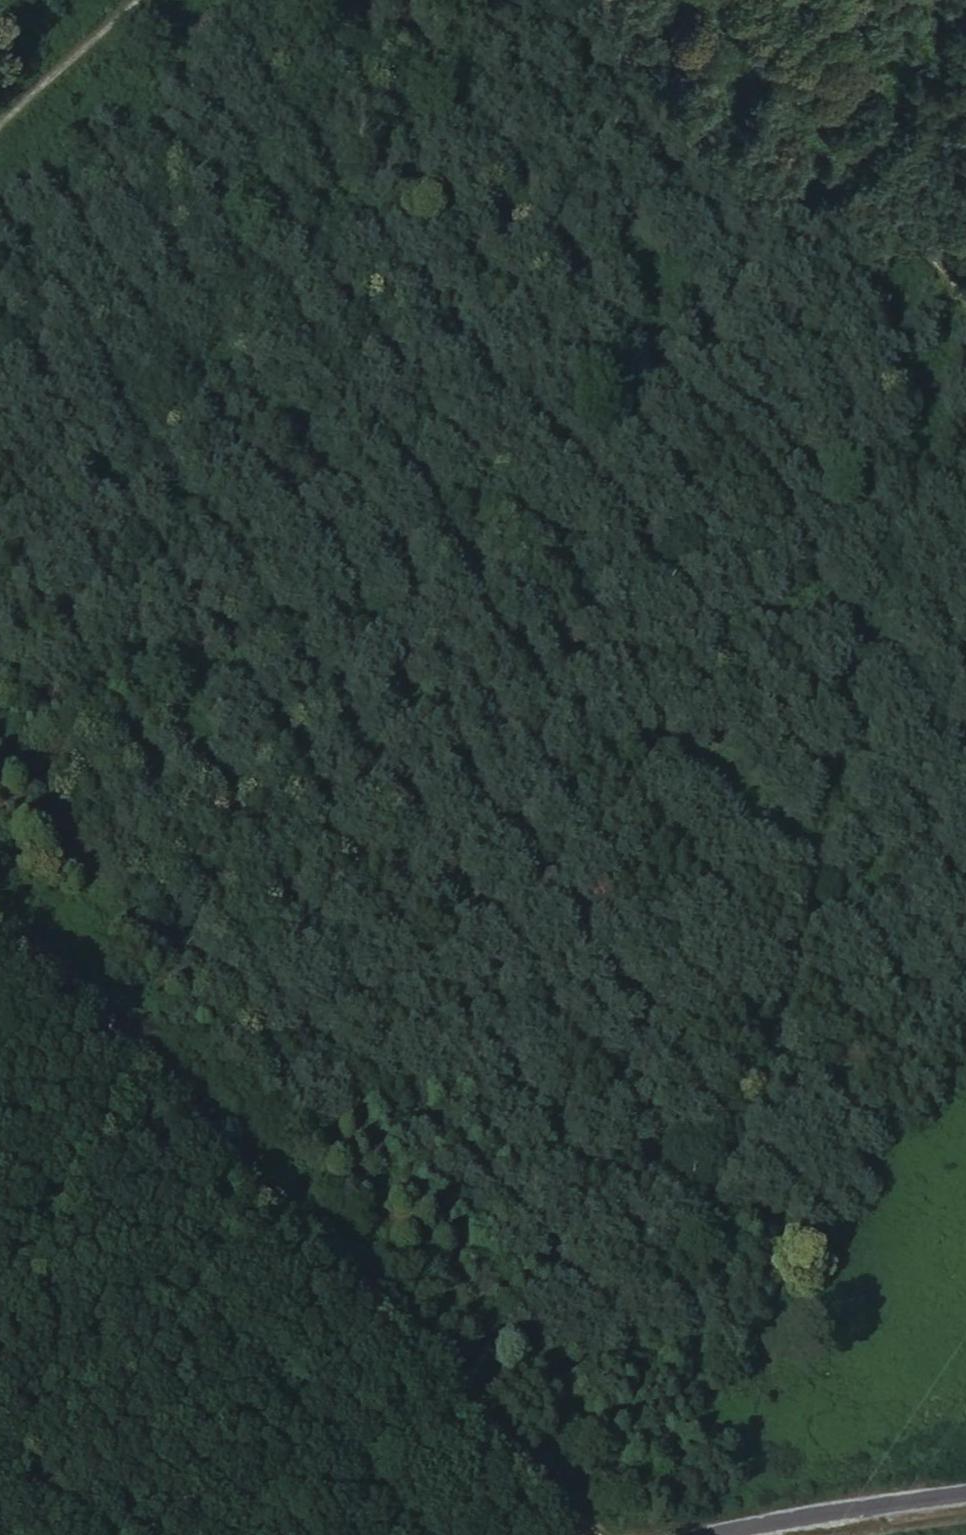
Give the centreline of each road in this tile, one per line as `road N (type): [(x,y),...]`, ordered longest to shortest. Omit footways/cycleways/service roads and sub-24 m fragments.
road 1 (track): [(731,0),(965,289)]
road 2 (unclassified): [(713,1534),(965,1492)]
road 3 (track): [(0,120),(127,0)]

